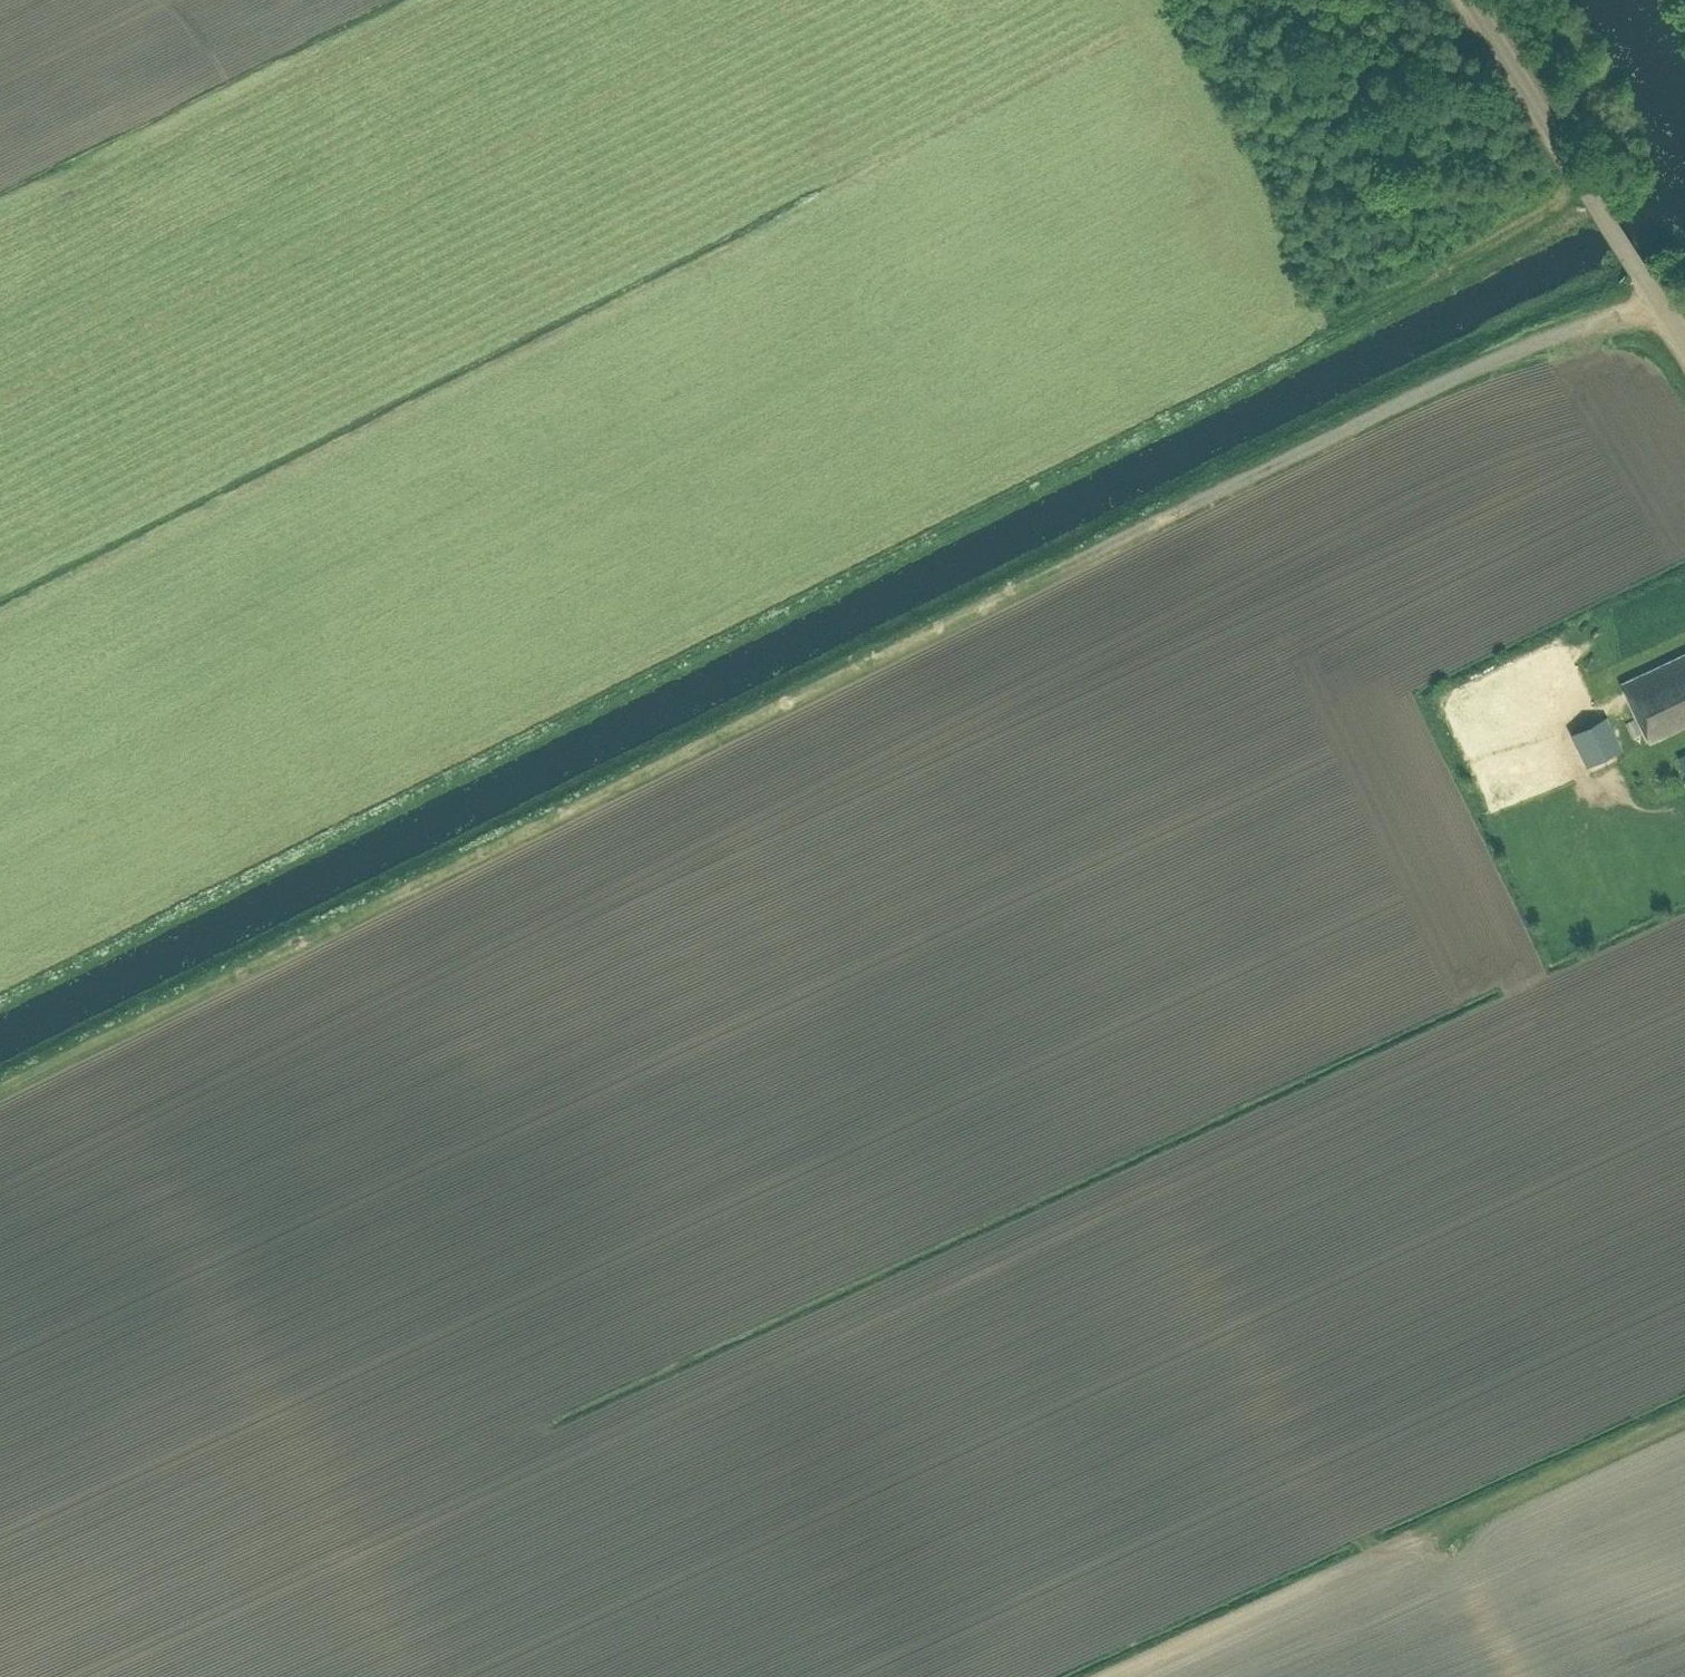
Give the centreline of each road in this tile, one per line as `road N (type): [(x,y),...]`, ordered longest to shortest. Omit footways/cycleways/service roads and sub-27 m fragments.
road 1 (track): [(1658,302),(1405,402),(0,1087)]
road 2 (unclassified): [(1684,345),(1469,0)]
road 3 (track): [(1595,201),(1359,325)]

